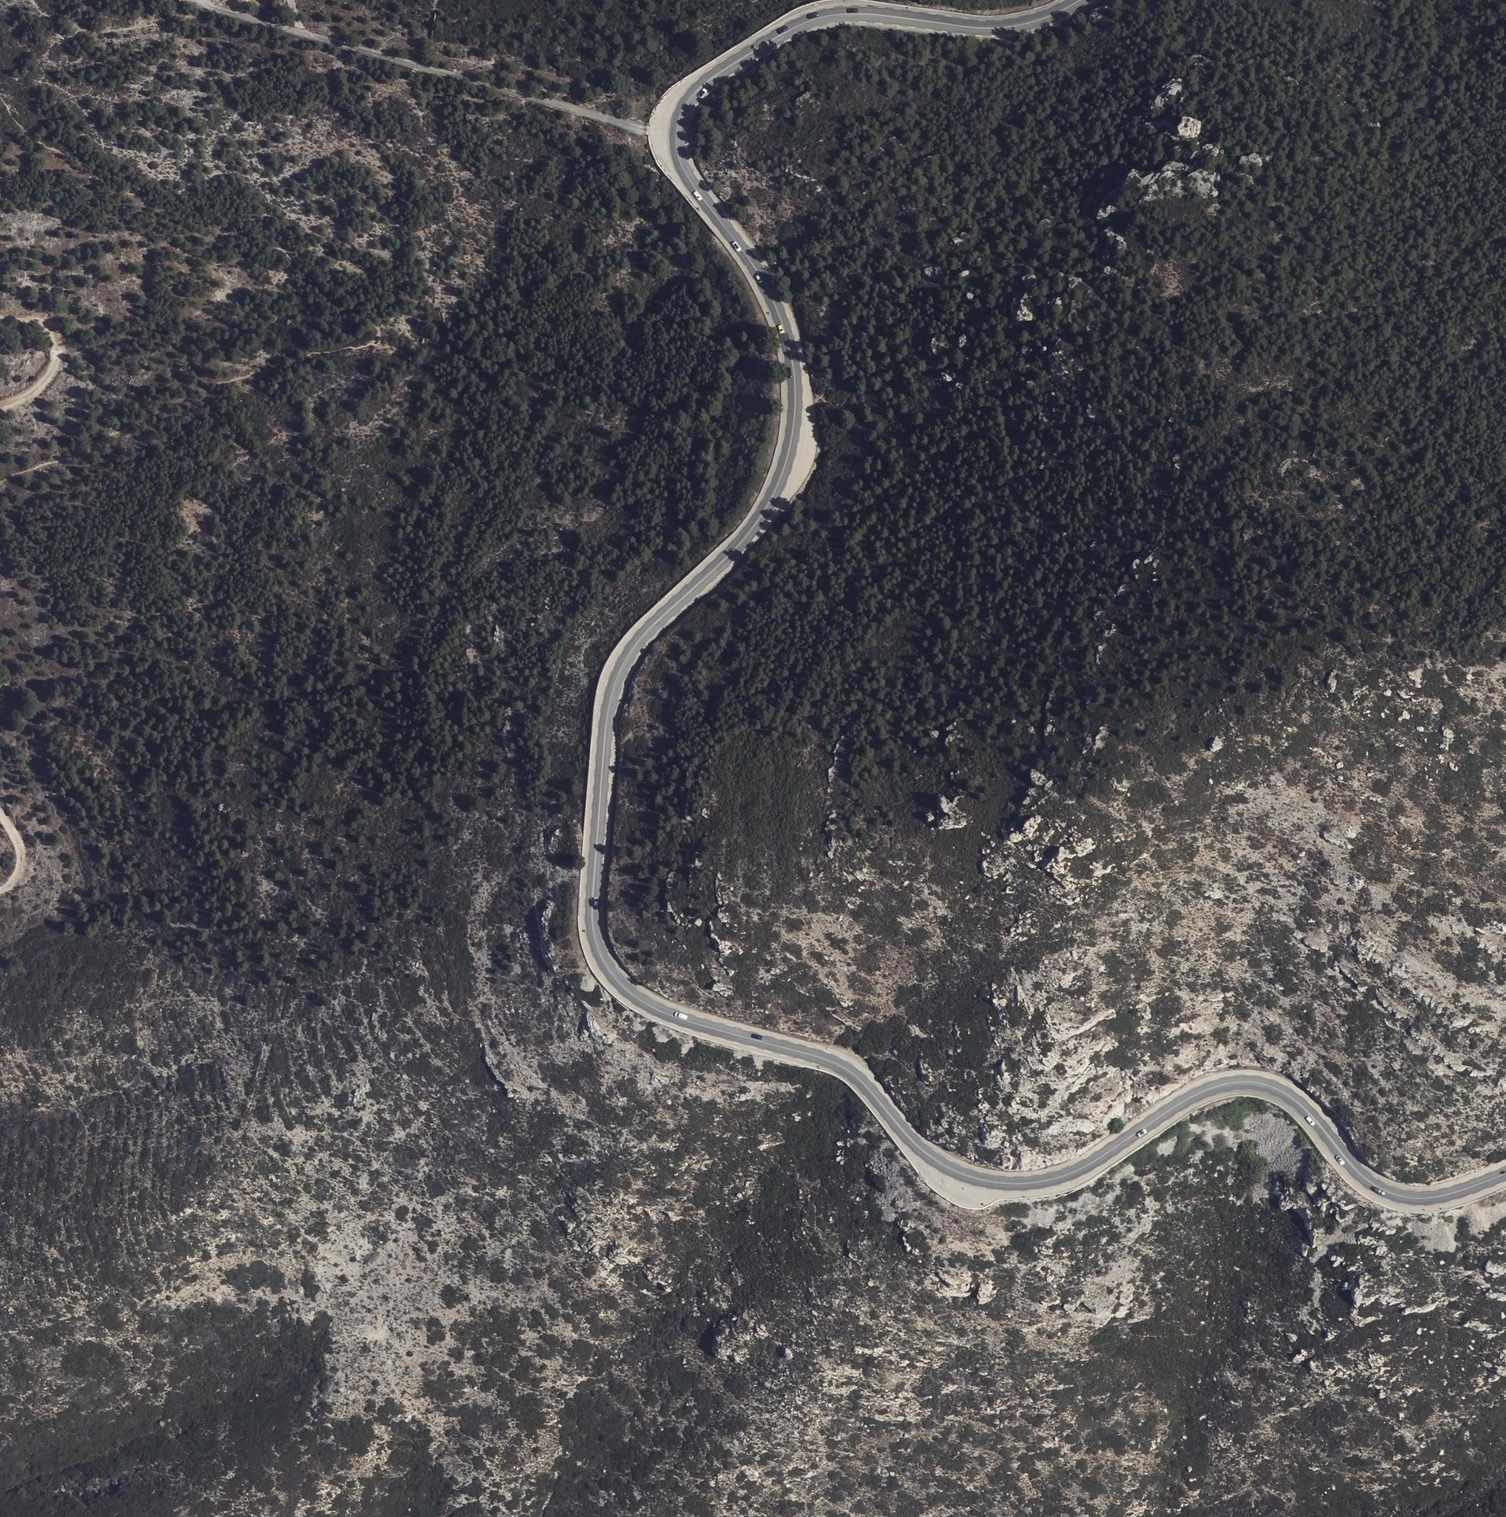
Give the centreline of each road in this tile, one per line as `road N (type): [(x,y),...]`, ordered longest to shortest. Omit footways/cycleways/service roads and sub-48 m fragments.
road 1 (primary): [(1505,1175),(1425,1201),(1402,1197),(1355,1173),(1286,1094),(1226,1084),(1086,1169),(1041,1184),(996,1186),(962,1175),(909,1142),(849,1070),(648,1006),(613,977),(600,954),(594,921),(617,678),(646,635),(763,517),(794,438),(794,360),(779,312),(680,162),(682,114),(732,67),(817,20),(852,14),(1020,27),(1082,0)]
road 2 (track): [(0,404),(26,396),(51,375),(57,352),(50,332),(0,315)]

